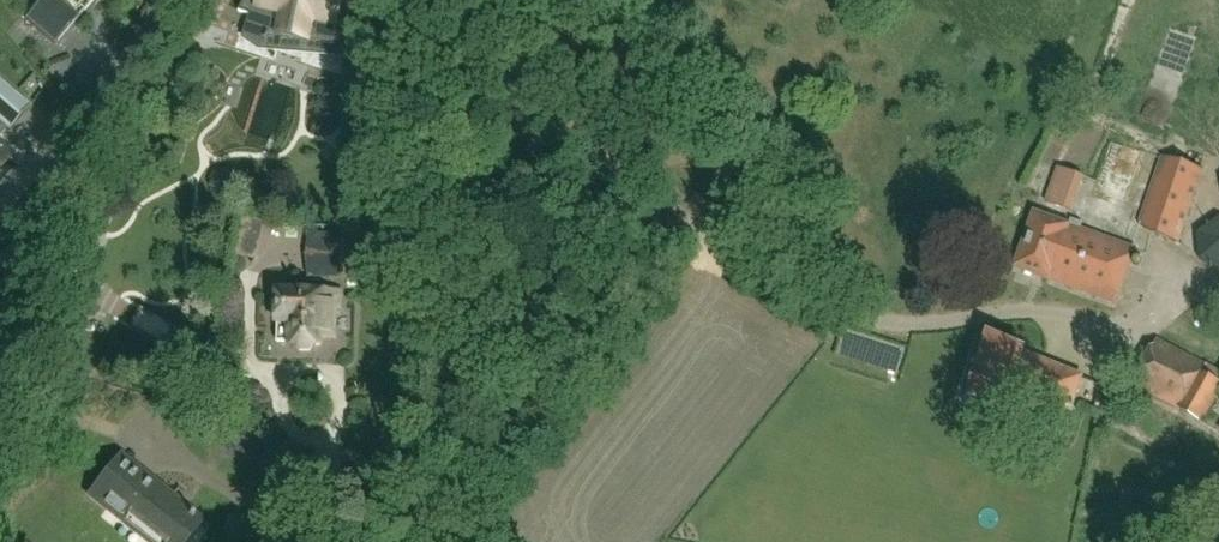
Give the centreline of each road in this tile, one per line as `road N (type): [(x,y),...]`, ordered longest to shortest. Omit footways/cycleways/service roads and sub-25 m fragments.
road 1 (tertiary): [(402,541),(619,268),(640,228),(630,170),(522,0)]
road 2 (unclassified): [(0,376),(73,157),(165,0)]

